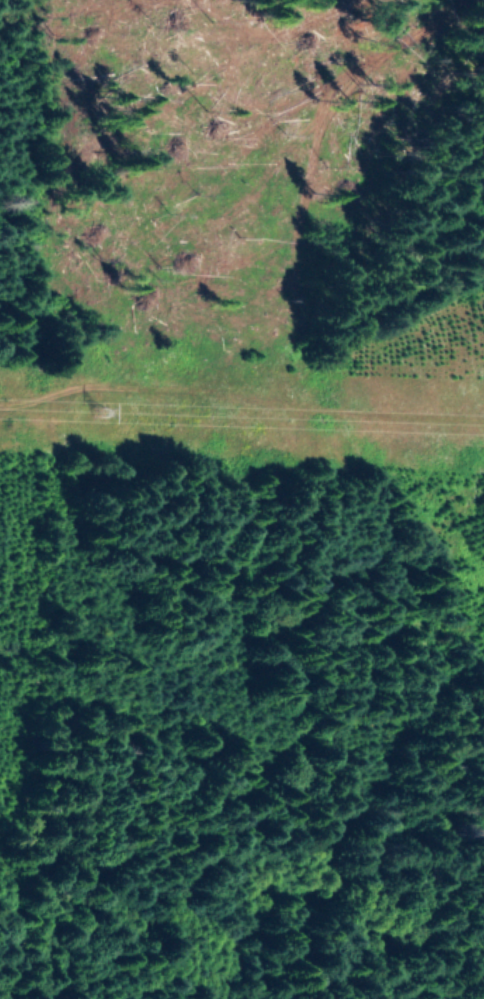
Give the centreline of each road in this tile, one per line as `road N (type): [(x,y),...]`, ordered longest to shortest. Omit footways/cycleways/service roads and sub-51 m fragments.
road 1 (track): [(483,5),(361,96),(317,142),(313,268),(332,410),(416,771),(456,832),(483,833)]
road 2 (track): [(200,998),(115,900),(46,791),(35,705),(45,568),(74,512),(145,444),(191,440),(291,459),(352,494)]

